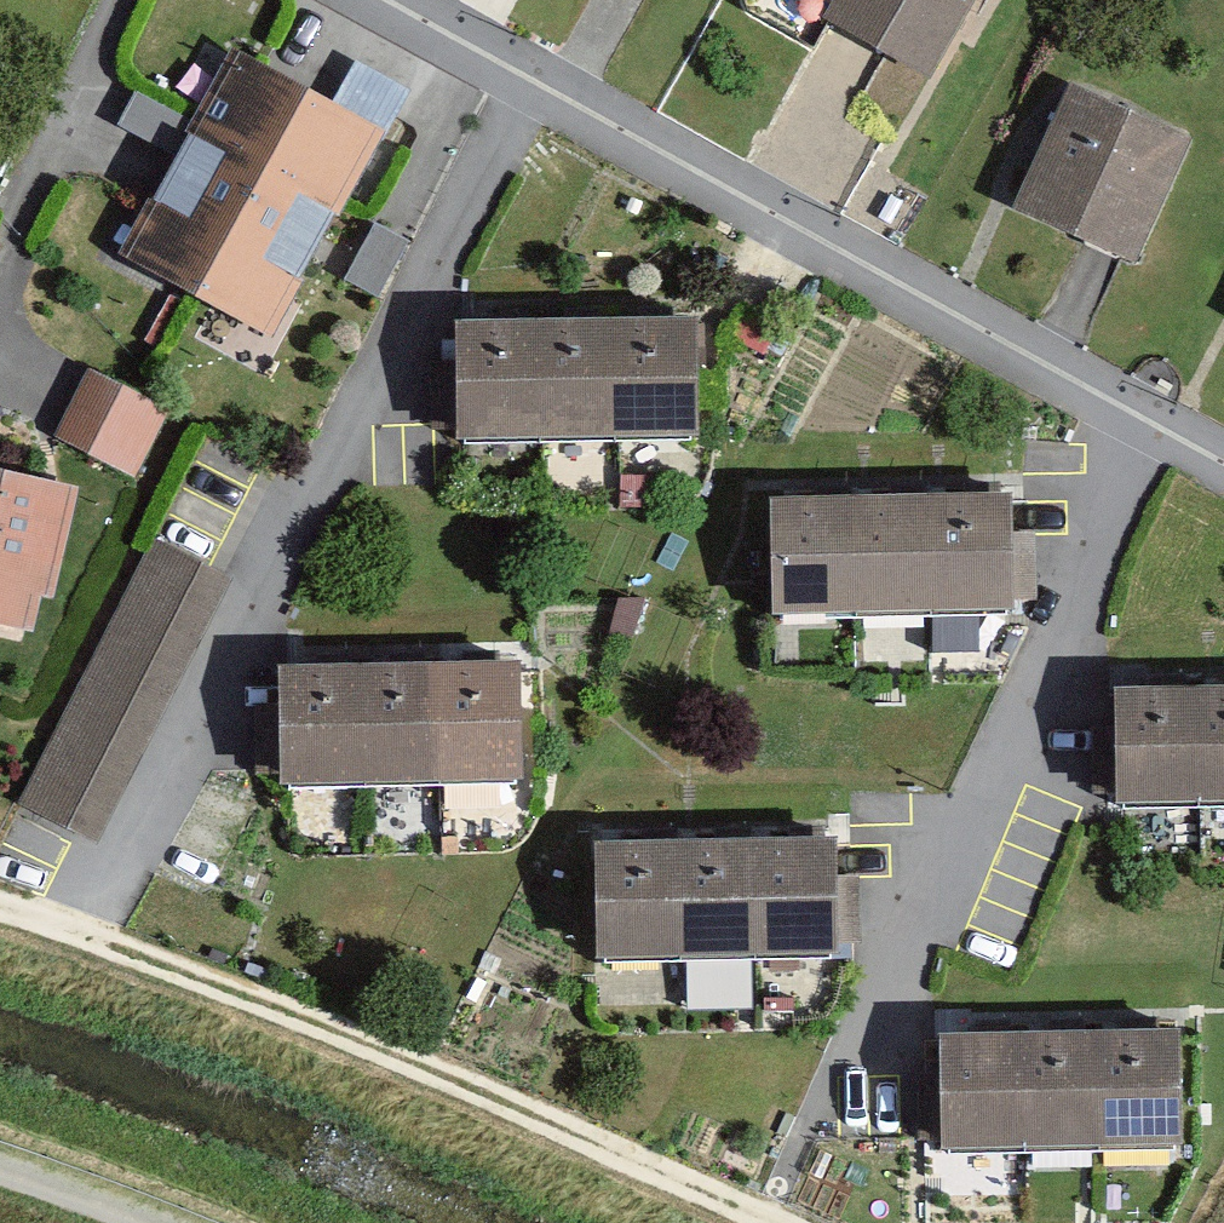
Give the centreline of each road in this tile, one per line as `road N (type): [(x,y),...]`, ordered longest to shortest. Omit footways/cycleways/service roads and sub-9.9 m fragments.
road 1 (residential): [(565,97),(149,875)]
road 2 (track): [(0,921),(151,968),(743,1222)]
road 3 (residential): [(1182,451),(859,1126)]
road 4 (residential): [(565,97),(1182,451)]
road 5 (residential): [(165,0),(0,347)]
road 6 (residential): [(397,0),(565,97)]
road 7 (track): [(119,1222),(0,1184)]

